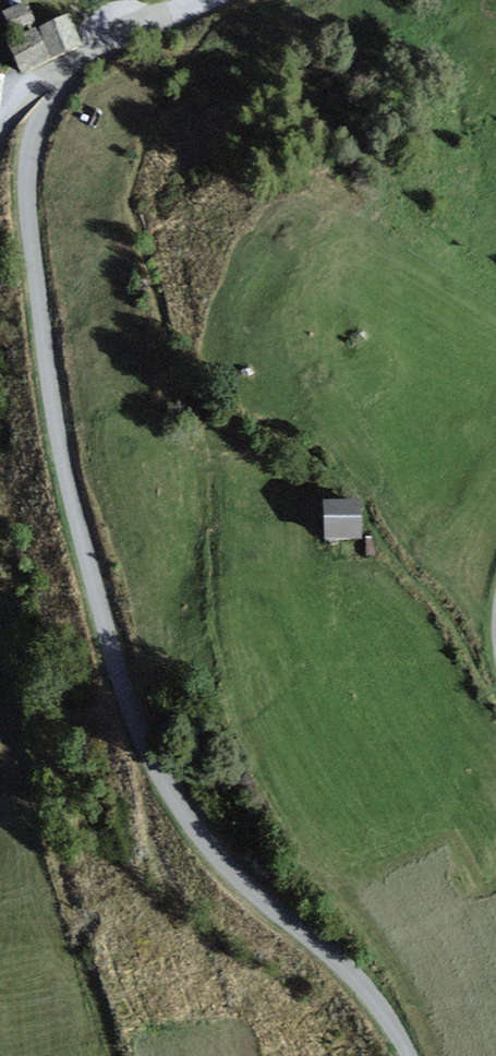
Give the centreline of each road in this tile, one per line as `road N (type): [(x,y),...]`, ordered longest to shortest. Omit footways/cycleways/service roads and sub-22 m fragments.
road 1 (unclassified): [(73,79),(39,125),(27,205),(66,474),(141,740),(216,858),(346,973),(408,1055)]
road 2 (track): [(0,695),(109,1055)]
road 3 (unclassified): [(204,0),(145,28),(73,79)]

